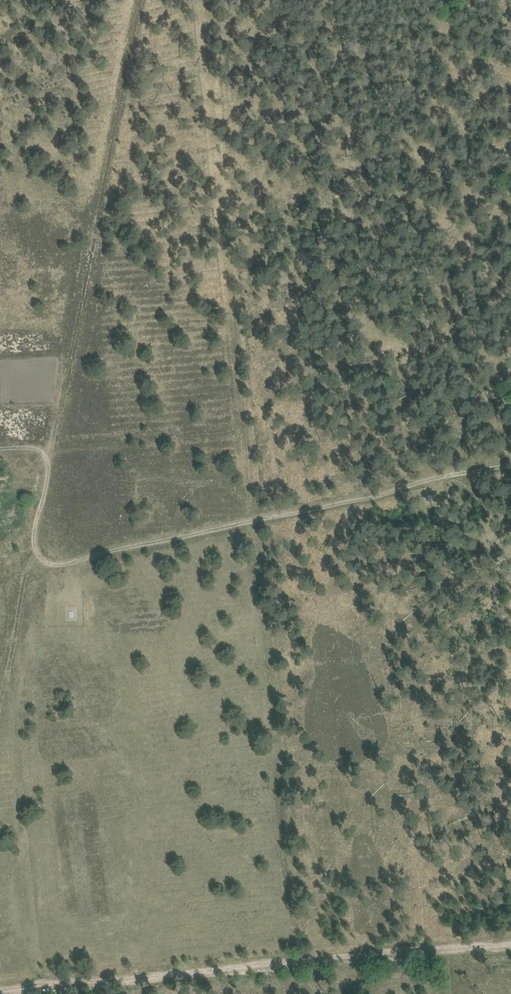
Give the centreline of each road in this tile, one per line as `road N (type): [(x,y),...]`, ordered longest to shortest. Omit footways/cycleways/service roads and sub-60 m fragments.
road 1 (track): [(510,943),(0,989)]

